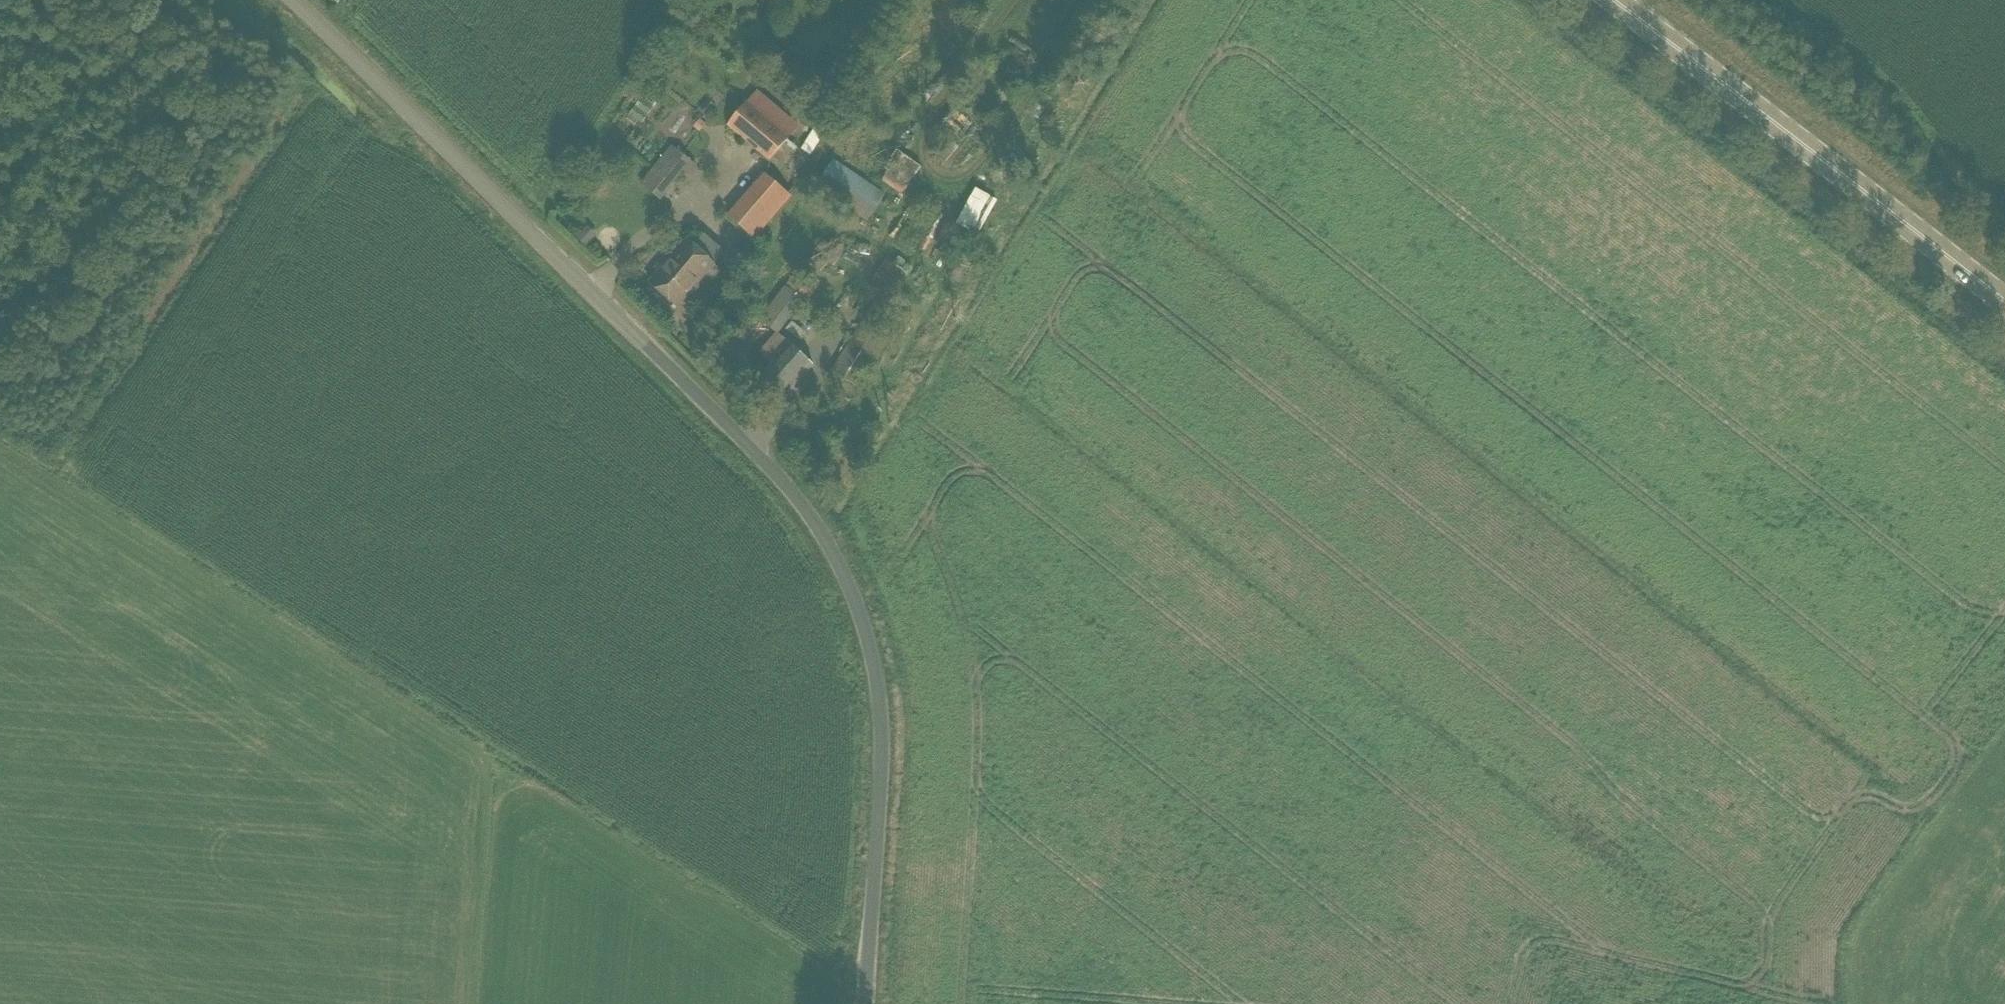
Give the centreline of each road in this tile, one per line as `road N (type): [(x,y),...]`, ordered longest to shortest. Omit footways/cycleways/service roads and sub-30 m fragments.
road 1 (unclassified): [(864,1003),(883,731),(866,628),(815,518),(782,473),(276,0)]
road 2 (primary): [(1612,0),(2004,300)]

